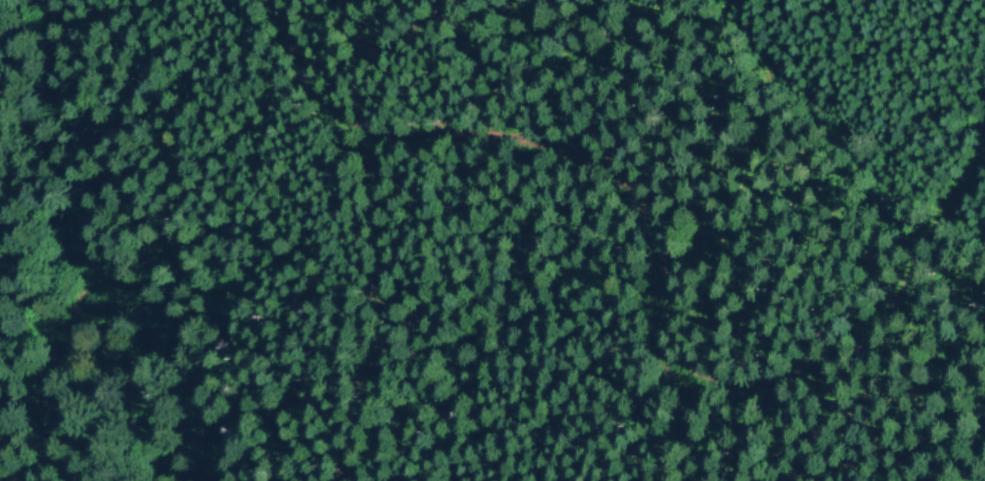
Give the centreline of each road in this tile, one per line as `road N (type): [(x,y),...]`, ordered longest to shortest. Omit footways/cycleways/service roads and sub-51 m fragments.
road 1 (track): [(984,140),(960,212),(833,312),(743,372),(635,402),(605,372),(605,210),(539,107),(306,119),(240,71),(211,0)]
road 2 (track): [(12,480),(12,347),(84,336),(137,408),(154,480)]

